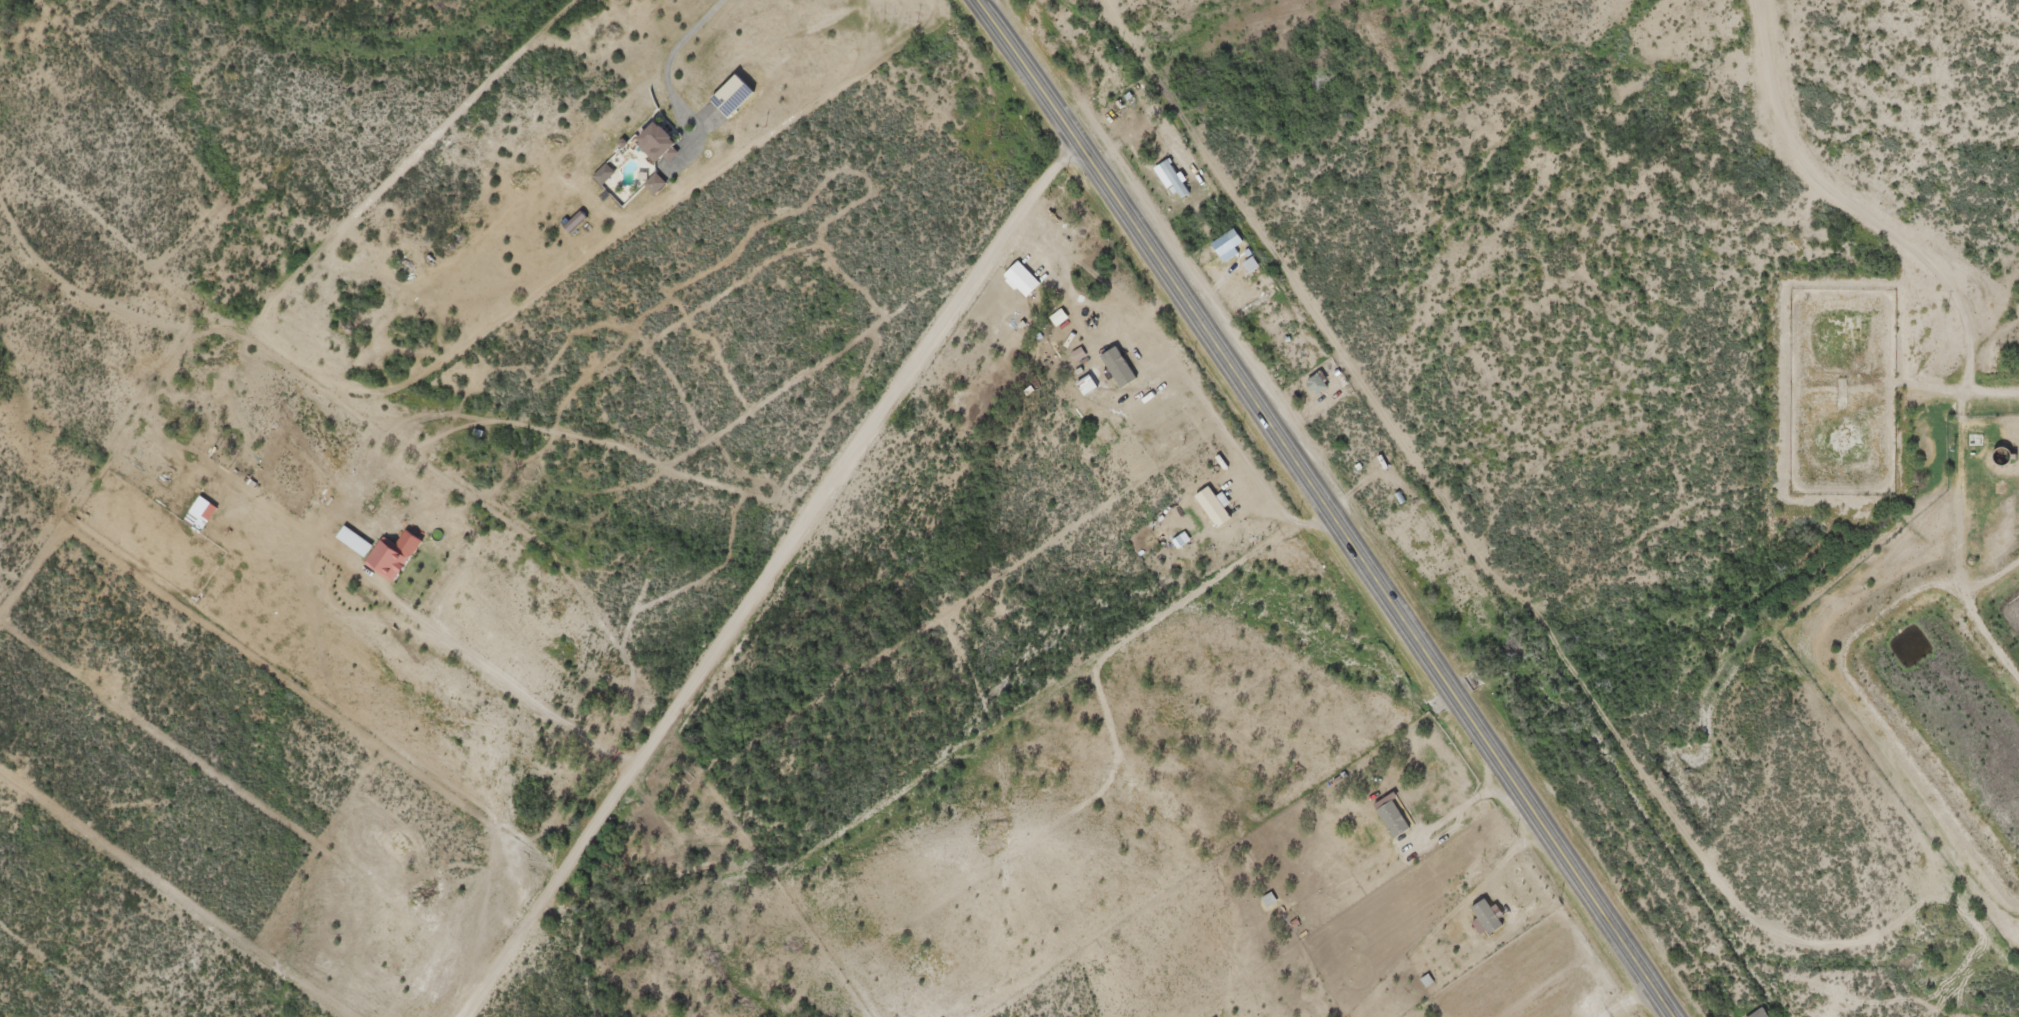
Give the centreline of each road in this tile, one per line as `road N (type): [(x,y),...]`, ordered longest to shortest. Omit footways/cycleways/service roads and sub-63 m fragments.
road 1 (residential): [(0,194),(35,249),(93,301),(628,447),(832,528),(895,570),(947,626),(977,676),(1009,786),(997,919),(967,988),(934,1016)]
road 2 (trunk): [(1682,1016),(977,0)]

